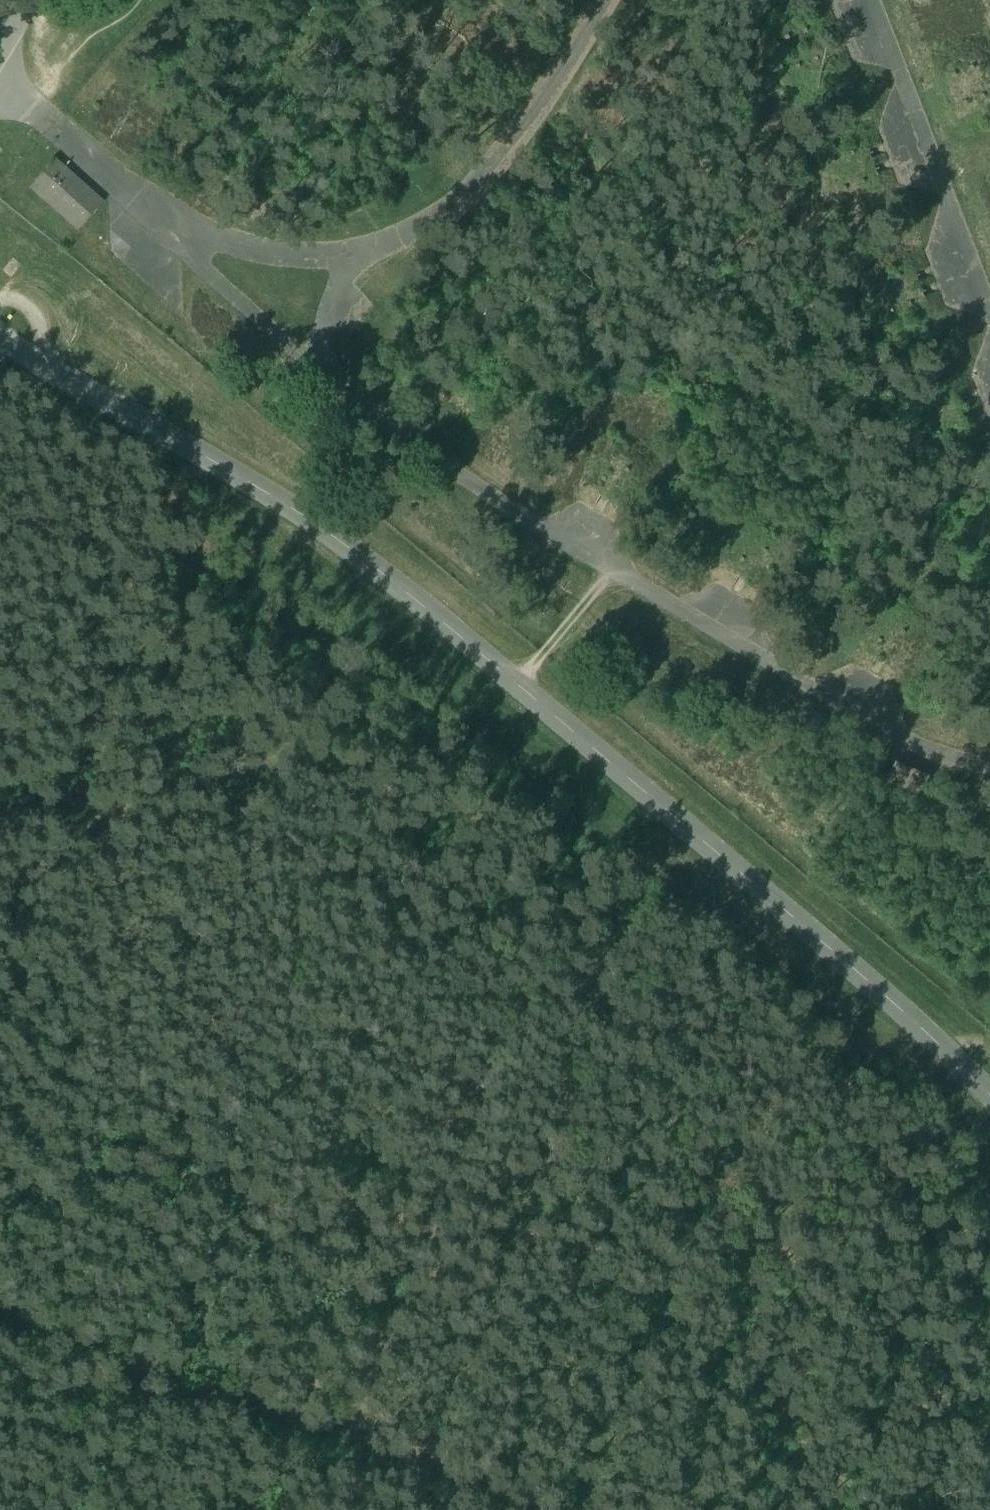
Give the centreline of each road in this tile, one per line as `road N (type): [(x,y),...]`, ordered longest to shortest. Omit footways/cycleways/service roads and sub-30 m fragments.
road 1 (track): [(517,685),(614,571)]

